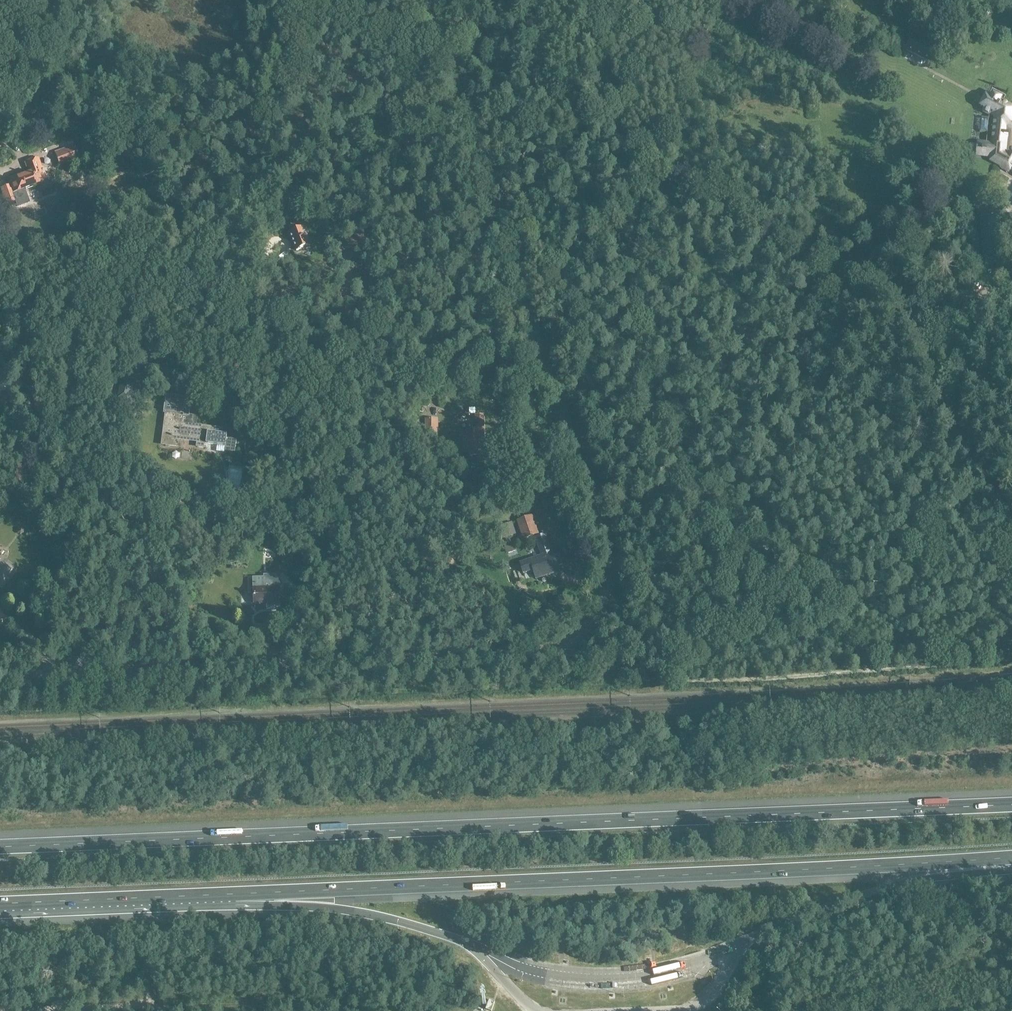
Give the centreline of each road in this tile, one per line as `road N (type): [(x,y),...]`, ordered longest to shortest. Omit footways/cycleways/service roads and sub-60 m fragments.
road 1 (unclassified): [(0,678),(538,657),(572,648),(608,612),(616,567),(609,536),(437,0)]
road 2 (motorway): [(1011,803),(0,847)]
road 3 (motorway): [(232,894),(1011,857)]
road 4 (track): [(1011,552),(891,302),(555,88),(552,0)]
road 5 (track): [(723,0),(646,228),(640,291),(657,401),(678,450),(706,497),(747,533)]
road 6 (track): [(0,318),(207,333),(336,361),(497,336),(548,361)]
road 7 (track): [(71,327),(80,675)]
road 8 (track): [(747,533),(845,603),(887,619),(1011,603)]
road 9 (track): [(747,533),(880,289)]
road 10 (motorway): [(776,925),(903,883),(1011,866)]
road 11 (motorway): [(0,904),(232,894)]
road 12 (motorway): [(232,894),(370,915),(458,939)]
road 13 (track): [(158,1006),(306,1003),(348,1010)]

